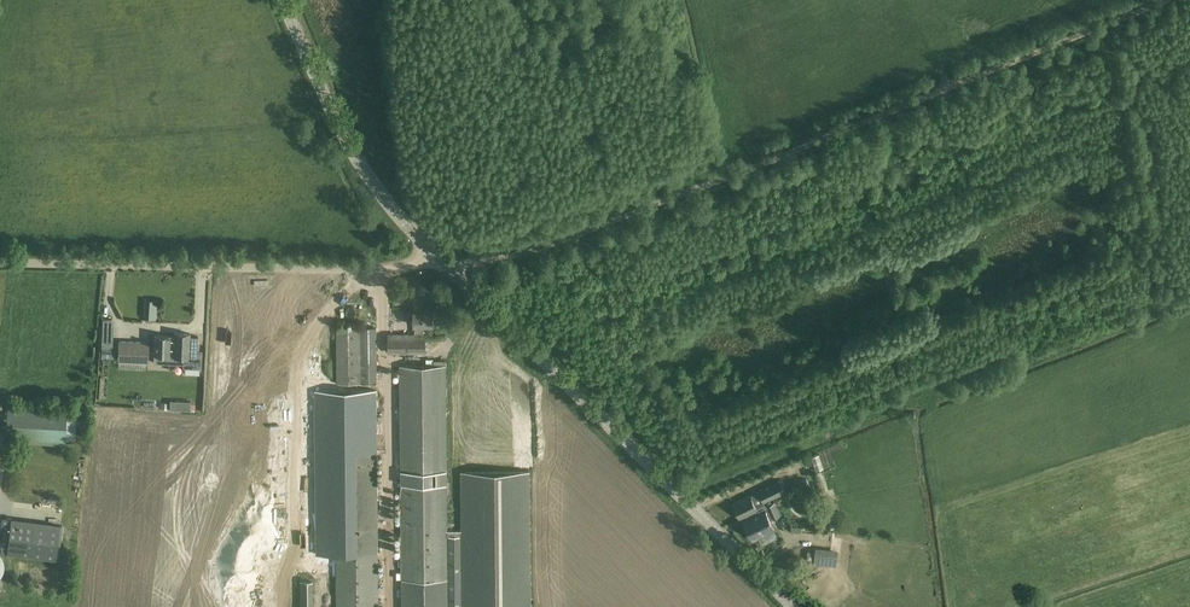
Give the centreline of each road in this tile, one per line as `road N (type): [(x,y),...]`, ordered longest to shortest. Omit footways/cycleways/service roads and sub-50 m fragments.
road 1 (track): [(451,272),(546,248),(1164,0)]
road 2 (tertiary): [(792,606),(437,259)]
road 3 (unclassified): [(437,259),(398,270),(0,263)]
road 4 (tertiary): [(437,259),(379,201),(285,0)]

